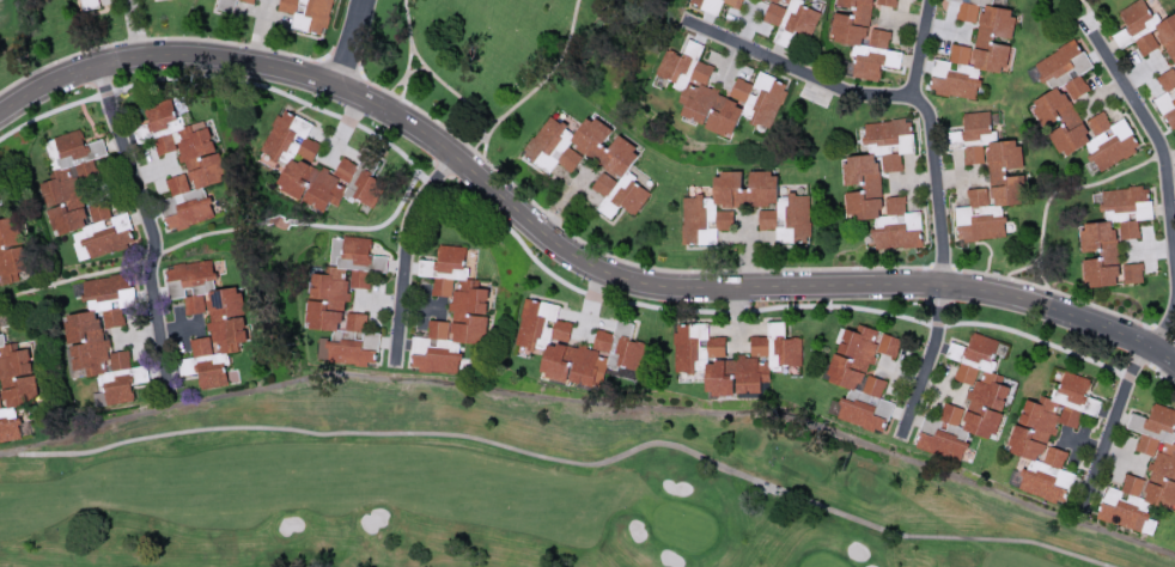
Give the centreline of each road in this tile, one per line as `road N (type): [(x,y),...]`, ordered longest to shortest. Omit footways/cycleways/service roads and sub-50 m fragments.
road 1 (residential): [(0,115),(66,78),(154,56),(273,67),(396,115),(560,250),(602,272),(696,292),(944,289),(1039,306),(1174,364)]
road 2 (residential): [(903,439),(939,343),(946,261),(934,122),(915,99)]
road 3 (residential): [(172,392),(154,281),(158,239),(101,66)]
road 4 (residential): [(689,22),(846,92),(915,99)]
road 5 (residential): [(1174,234),(1164,148),(1097,37)]
road 6 (residential): [(394,359),(410,230),(424,200),(459,161)]
road 7 (residential): [(1085,511),(1149,348)]

